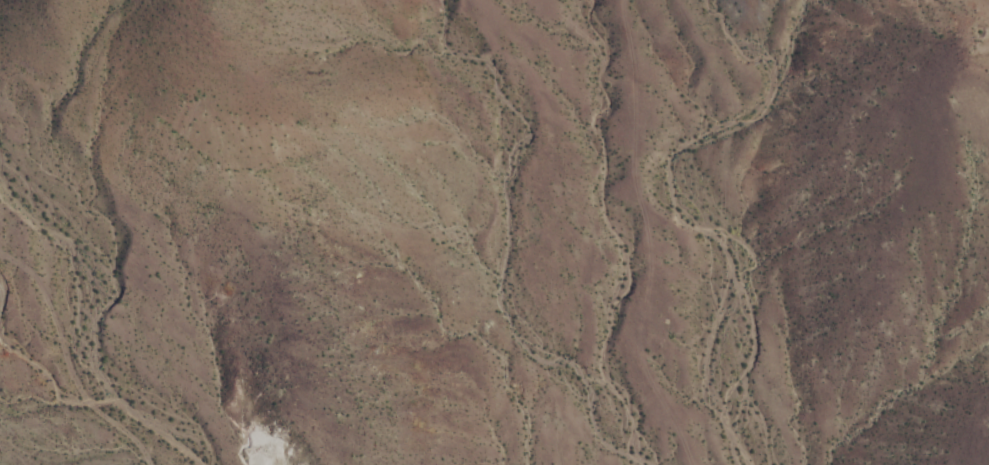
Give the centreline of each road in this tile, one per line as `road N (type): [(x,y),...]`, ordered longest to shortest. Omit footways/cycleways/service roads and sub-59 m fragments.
road 1 (track): [(0,306),(146,464)]

